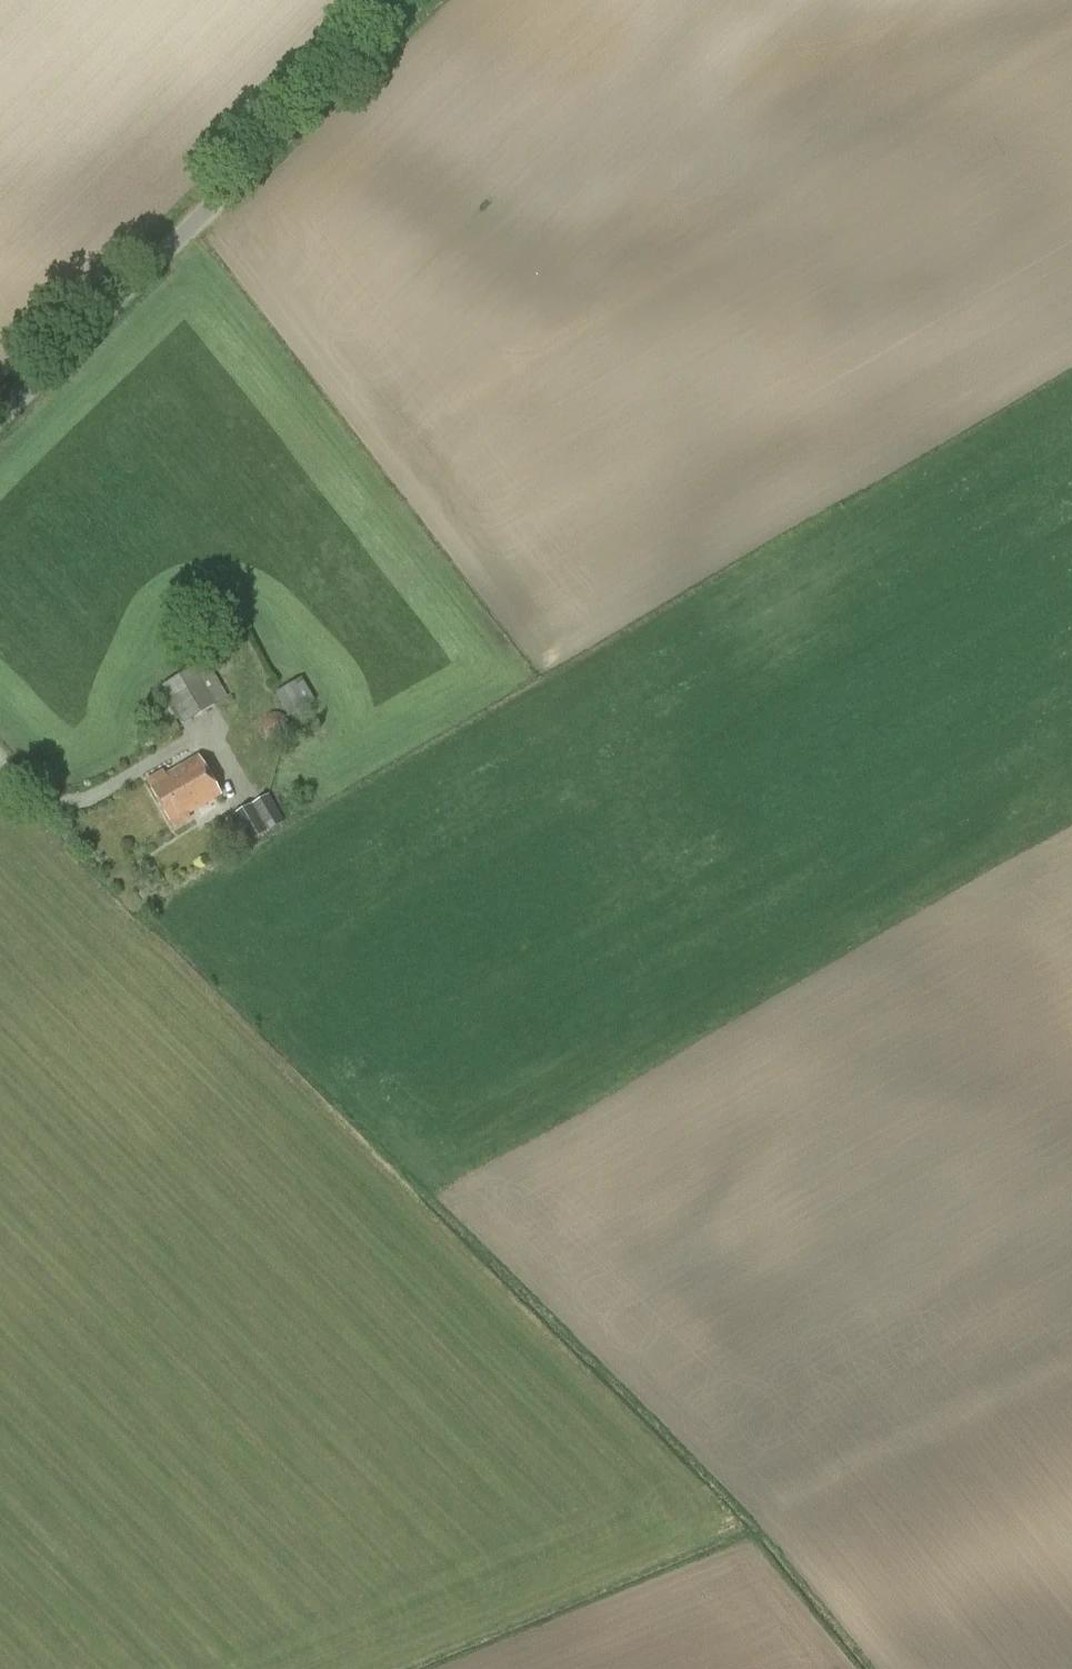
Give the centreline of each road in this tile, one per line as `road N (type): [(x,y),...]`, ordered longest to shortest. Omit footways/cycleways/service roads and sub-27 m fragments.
road 1 (unclassified): [(0,422),(421,0)]

